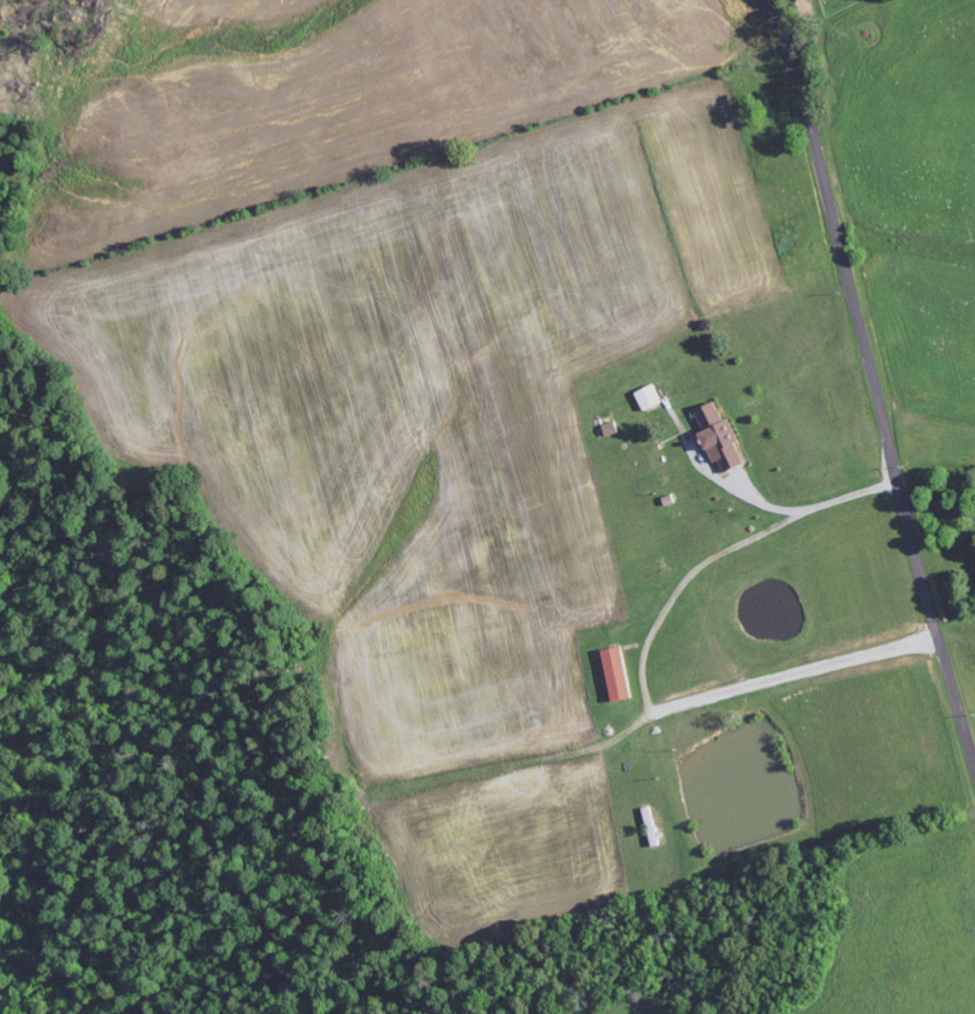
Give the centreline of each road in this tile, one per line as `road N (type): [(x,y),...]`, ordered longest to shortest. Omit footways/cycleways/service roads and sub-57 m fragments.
road 1 (residential): [(974,760),(905,515),(814,135),(764,0)]

